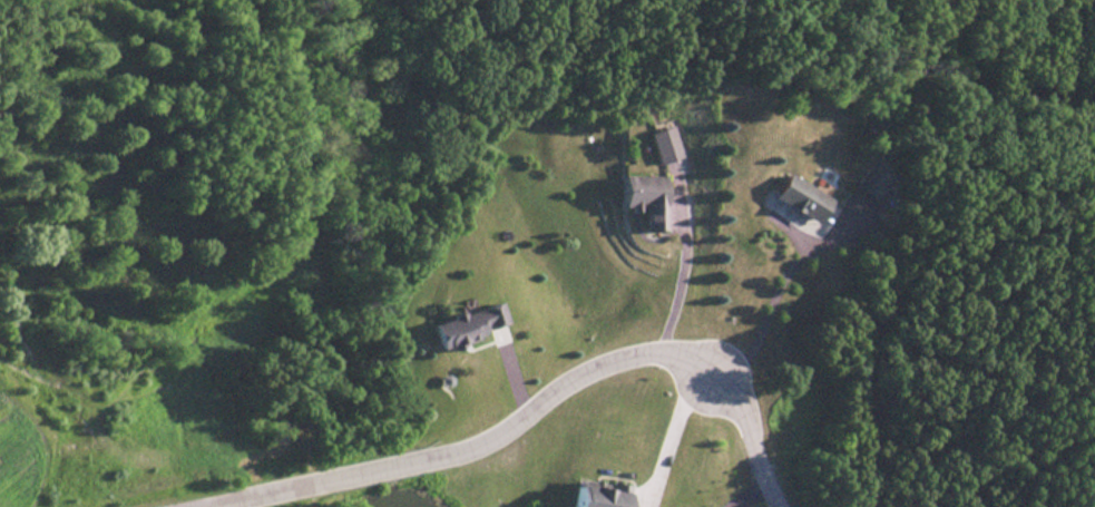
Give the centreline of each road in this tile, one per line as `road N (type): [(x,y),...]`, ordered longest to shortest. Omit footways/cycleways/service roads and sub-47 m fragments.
road 1 (residential): [(208,506),(472,448),(588,369),(652,352),(698,360),(715,377),(780,506)]

